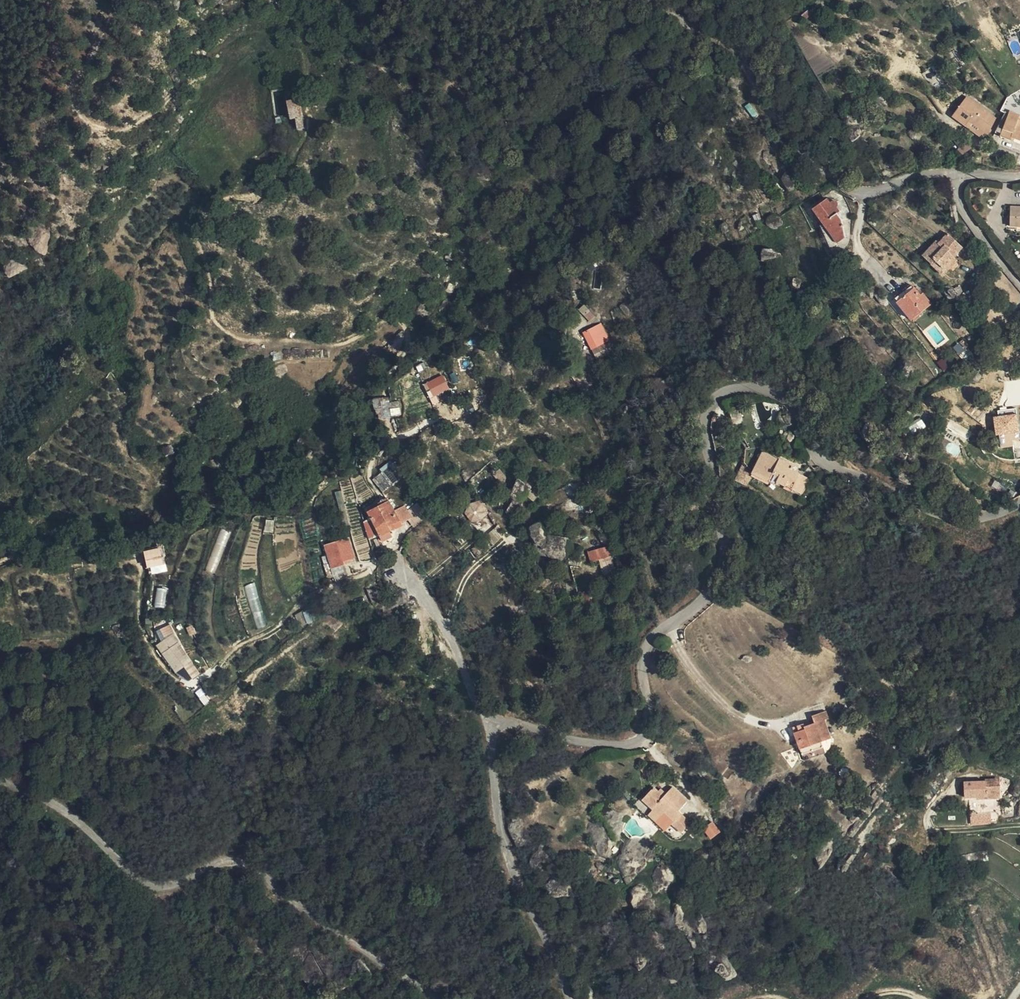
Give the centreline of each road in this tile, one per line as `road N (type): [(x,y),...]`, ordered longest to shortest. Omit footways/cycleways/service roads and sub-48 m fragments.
road 1 (unclassified): [(570,998),(551,942),(513,879),(498,820),(493,735),(519,725),(618,746),(645,736),(644,649),(718,584),(722,561),(708,407),(738,389),(782,397),(821,462),(944,516),(976,518),(1019,503)]
road 2 (unclassified): [(0,775),(64,808),(158,886),(216,862),(244,862),(433,998)]
road 3 (unclassified): [(1019,283),(970,220),(956,188),(971,174),(1019,176)]

